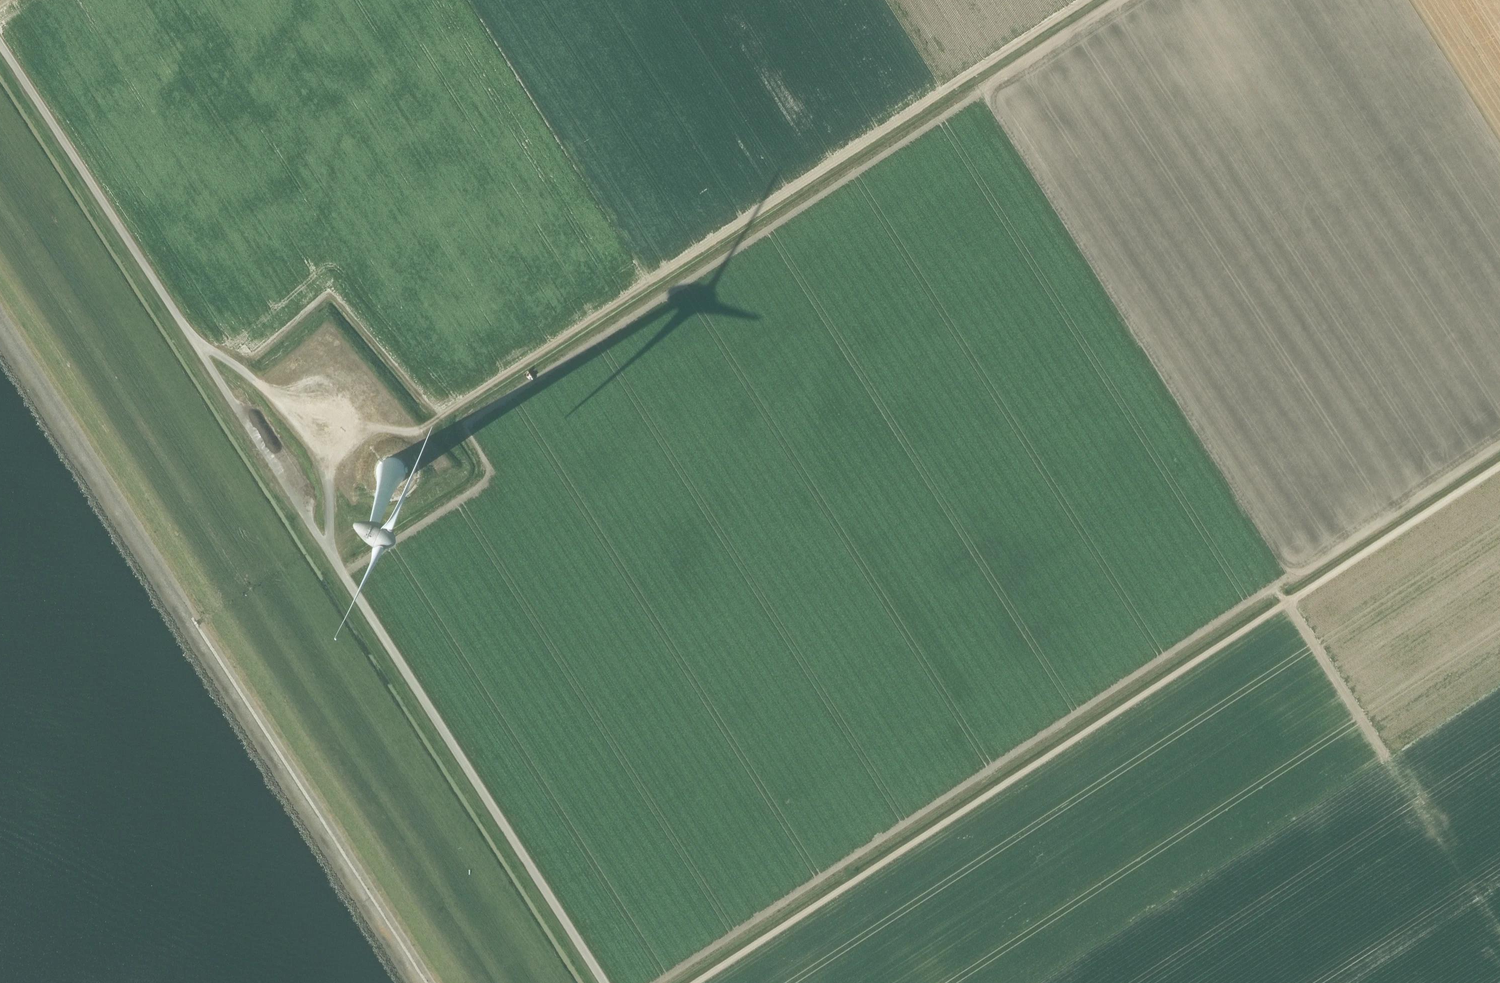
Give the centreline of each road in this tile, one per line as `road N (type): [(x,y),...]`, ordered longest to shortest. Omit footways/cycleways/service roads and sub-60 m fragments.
road 1 (unclassified): [(201,623),(433,982)]
road 2 (unclassified): [(201,623),(0,310)]

